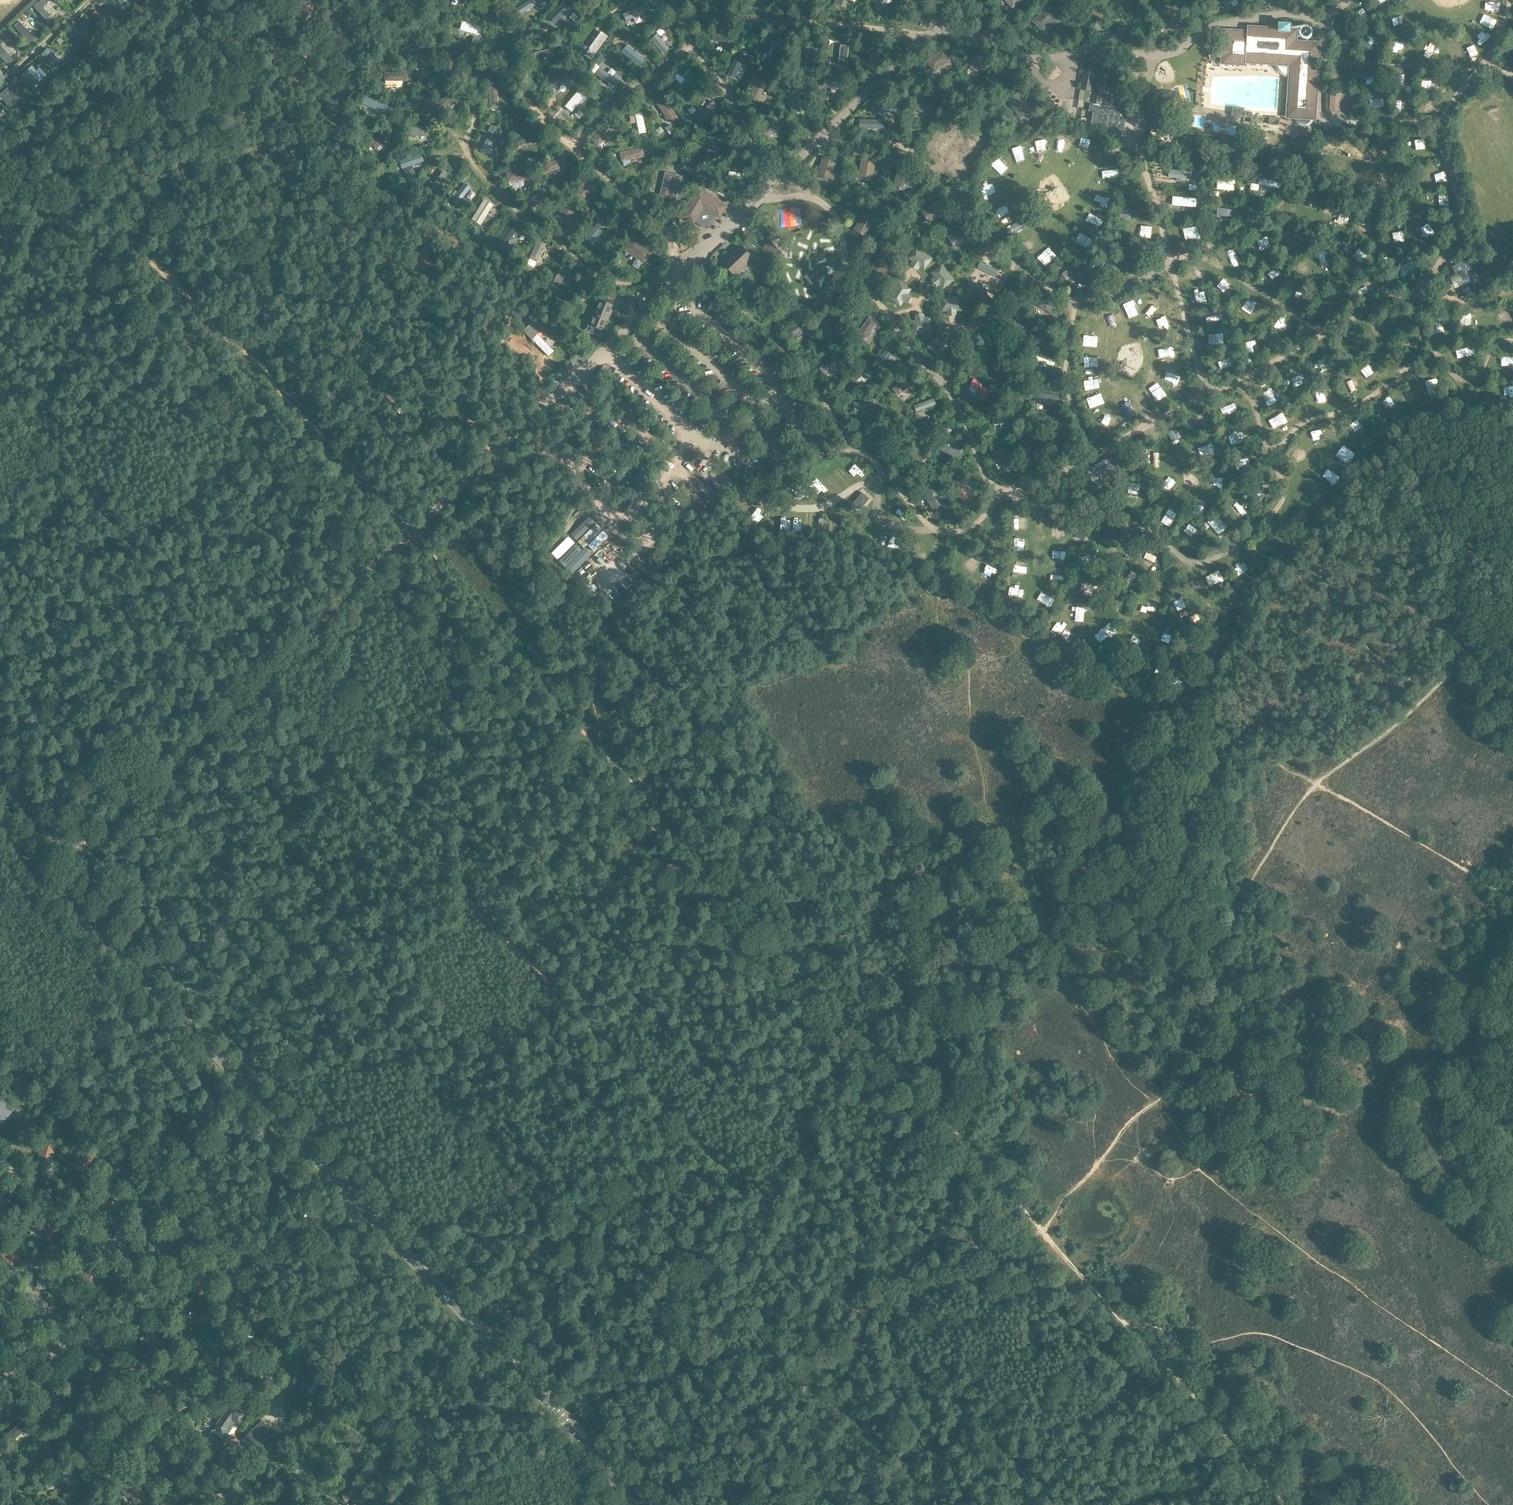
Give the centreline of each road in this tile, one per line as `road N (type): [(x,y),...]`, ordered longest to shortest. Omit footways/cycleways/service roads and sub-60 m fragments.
road 1 (track): [(283,400),(289,434),(268,490),(253,501),(221,559),(215,589),(226,644),(863,1308)]
road 2 (tertiary): [(650,1504),(48,875)]
road 3 (unclassified): [(48,875),(608,345)]
road 4 (track): [(467,1504),(0,1008)]
road 5 (track): [(205,0),(116,96),(48,114),(34,153),(235,351),(257,355)]
road 6 (track): [(863,1308),(1049,1504)]
road 7 (track): [(1206,1175),(1214,1212),(1204,1404)]

